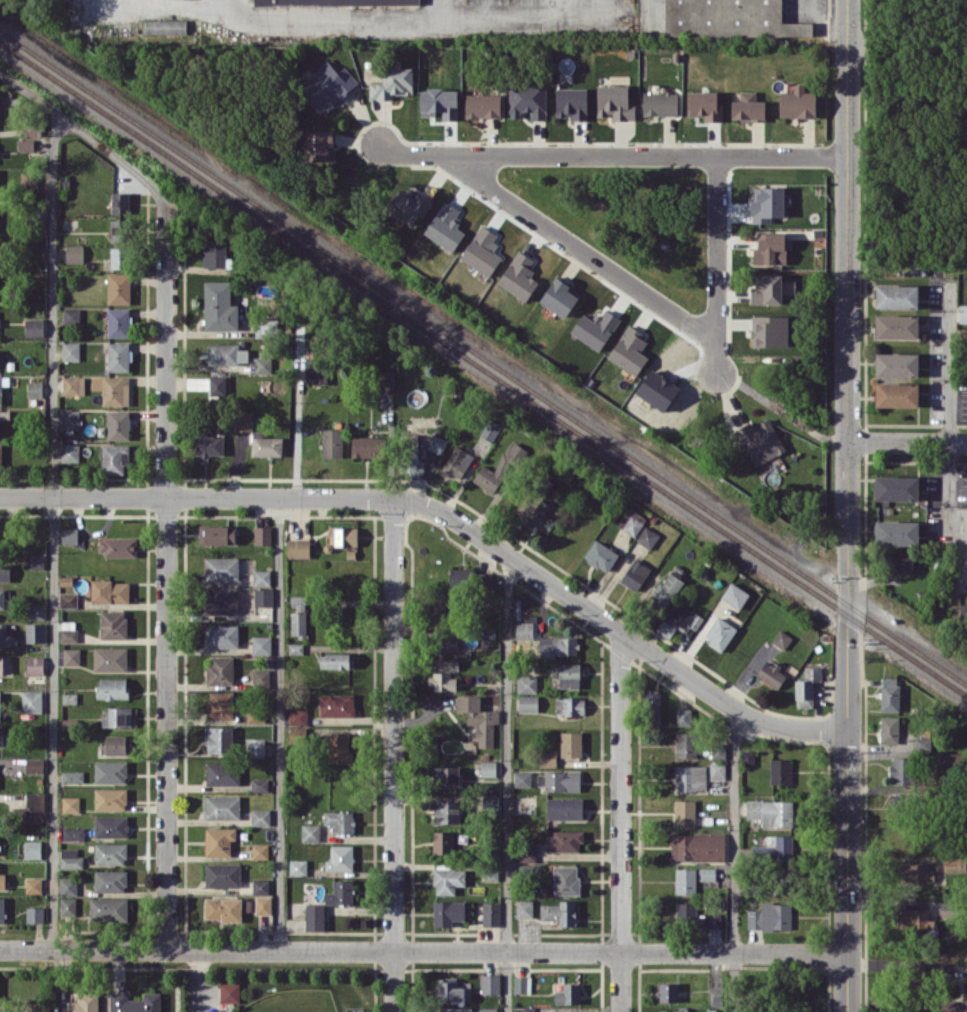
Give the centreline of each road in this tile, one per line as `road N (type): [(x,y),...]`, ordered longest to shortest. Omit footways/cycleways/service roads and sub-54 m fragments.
road 1 (tertiary): [(846,0),(847,1011)]
road 2 (residential): [(0,948),(847,952)]
road 3 (residential): [(166,211),(166,949)]
road 4 (residential): [(393,497),(451,516),(741,712),(785,727),(847,728)]
road 5 (residential): [(393,497),(393,1011)]
road 6 (residential): [(846,156),(404,153),(379,145)]
road 7 (residential): [(0,495),(393,497)]
road 8 (residential): [(620,631),(619,1011)]
road 9 (residential): [(437,153),(716,341)]
road 10 (residential): [(716,372),(716,155)]
road 11 (residential): [(846,442),(966,442)]

